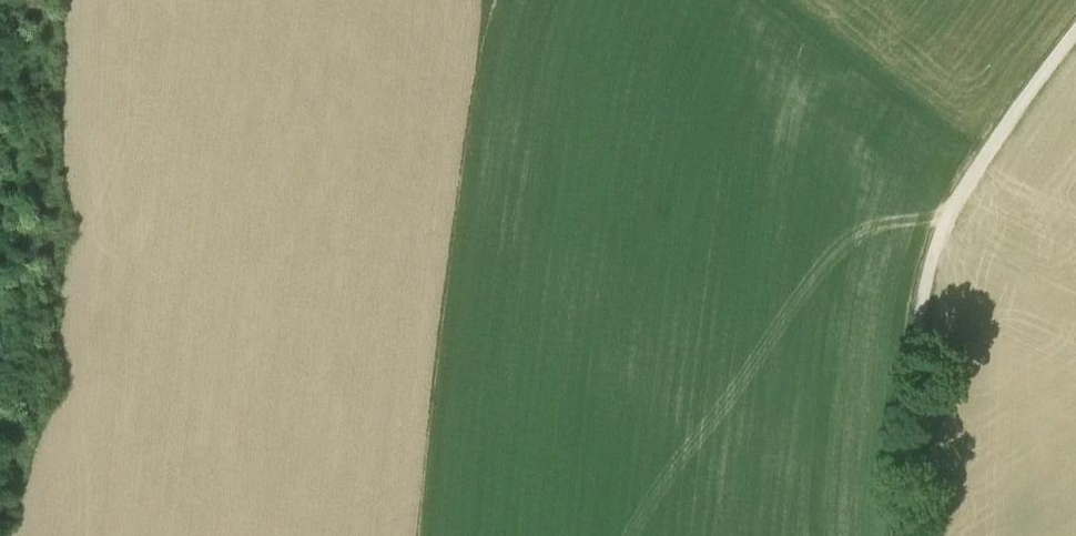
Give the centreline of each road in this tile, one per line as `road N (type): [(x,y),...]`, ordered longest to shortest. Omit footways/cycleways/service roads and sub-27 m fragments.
road 1 (unclassified): [(909,535),(917,353),(933,254),(966,182),(1075,31)]

